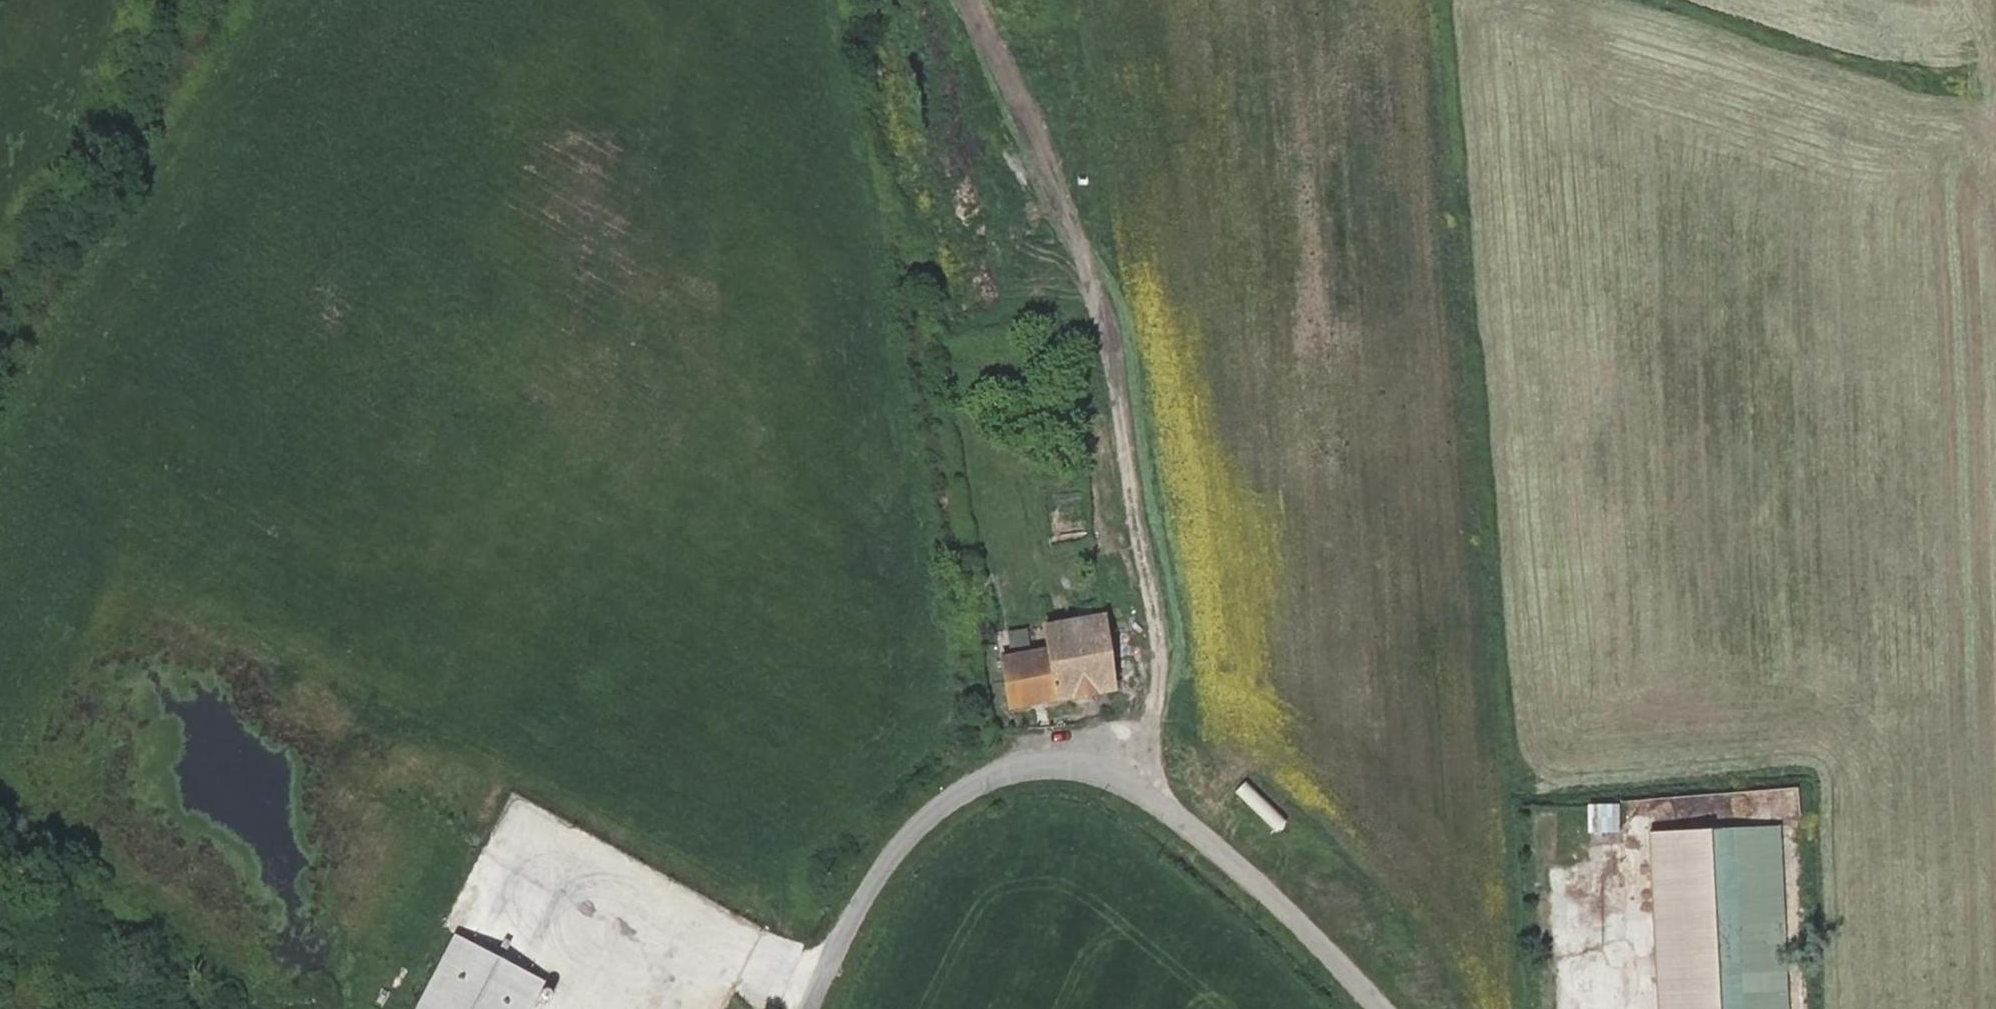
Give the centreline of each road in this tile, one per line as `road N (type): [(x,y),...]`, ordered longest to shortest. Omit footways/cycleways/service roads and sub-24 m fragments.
road 1 (unclassified): [(1370,1008),(1136,783),(1065,759),(975,780),(895,848),(819,1008)]

